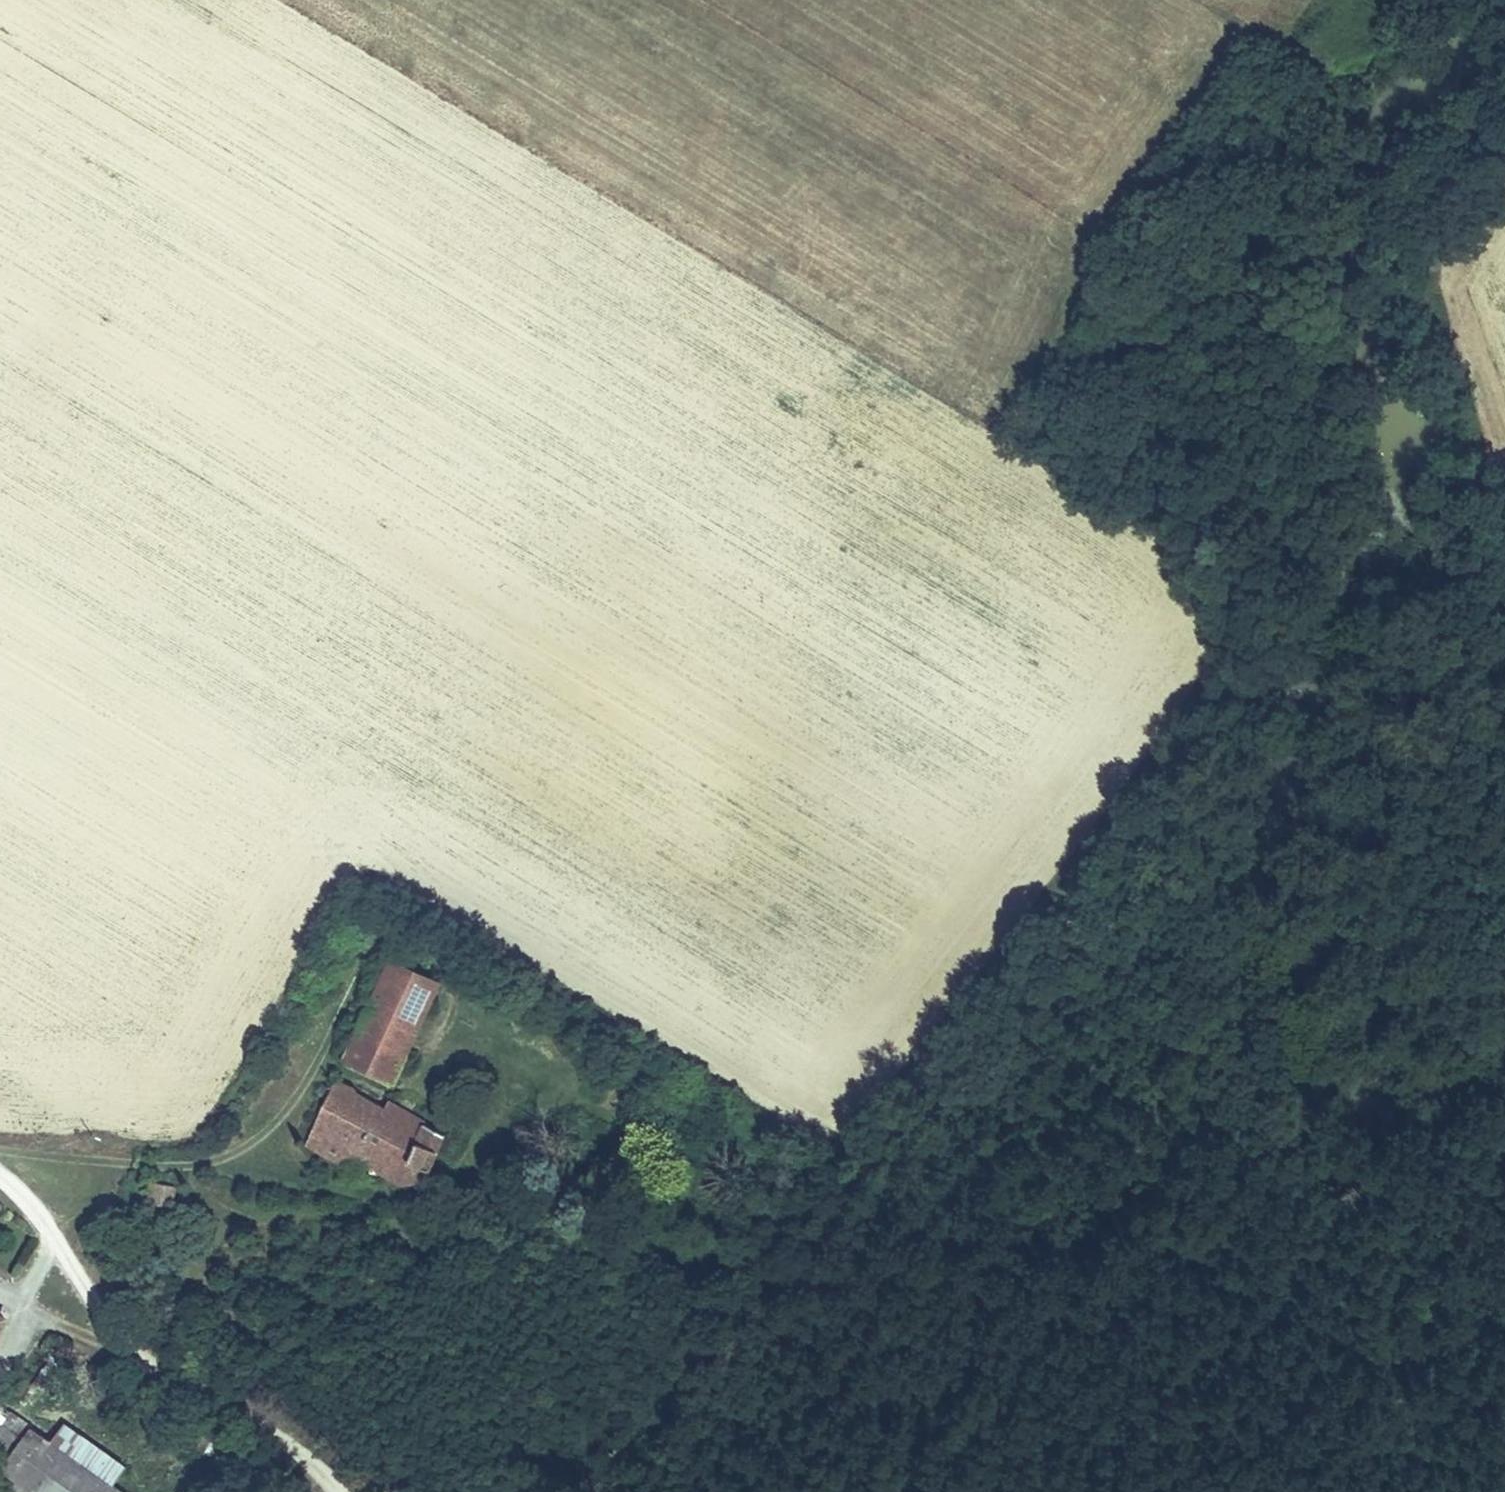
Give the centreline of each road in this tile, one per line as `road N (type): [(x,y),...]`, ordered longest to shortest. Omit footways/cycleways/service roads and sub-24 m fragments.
road 1 (track): [(129,1162),(61,1139),(0,1103)]

